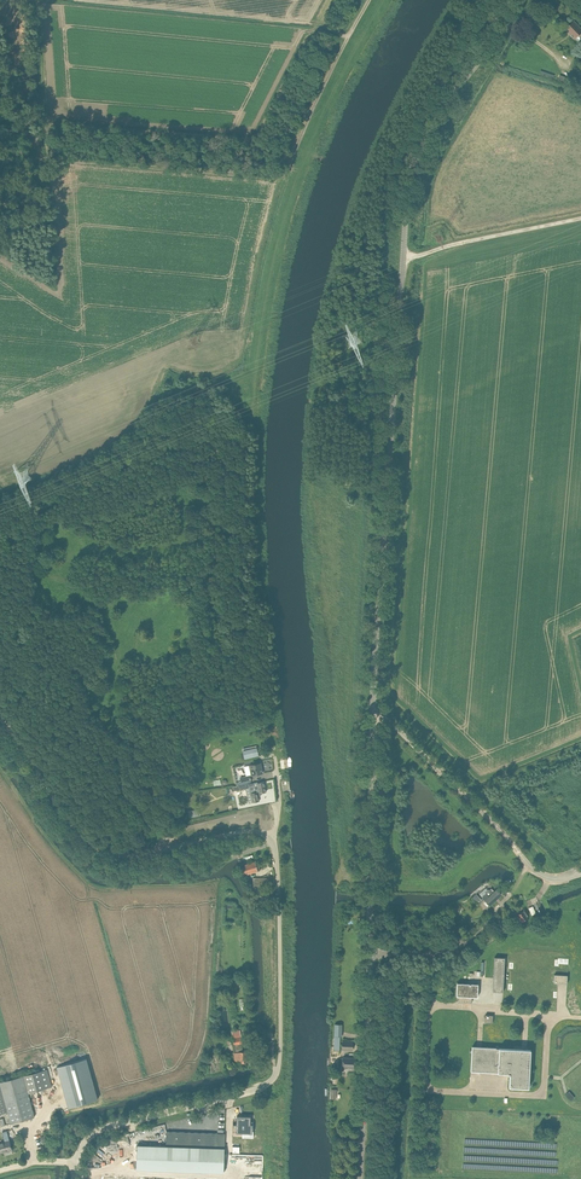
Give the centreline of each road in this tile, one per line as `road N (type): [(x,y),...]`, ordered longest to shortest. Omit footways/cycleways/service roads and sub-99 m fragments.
road 1 (unclassified): [(373,712),(409,189),(508,0)]
road 2 (unclassified): [(75,1163),(85,1139),(110,1126),(264,1085),(278,1069),(279,887),(271,838)]
road 3 (unclassified): [(50,159),(285,173),(371,0)]
road 4 (track): [(326,0),(252,137),(47,124)]
road 5 (unclassified): [(0,712),(58,806),(112,855),(143,855),(237,830),(271,838)]
road 6 (unclassified): [(369,953),(373,712)]
road 7 (unclassified): [(360,1178),(369,953)]
road 8 (unclassified): [(528,866),(456,786),(373,712)]
road 9 (unclassified): [(369,953),(431,952),(462,942),(528,866)]
road 10 (track): [(404,260),(580,218)]
road 11 (track): [(36,0),(50,159)]

